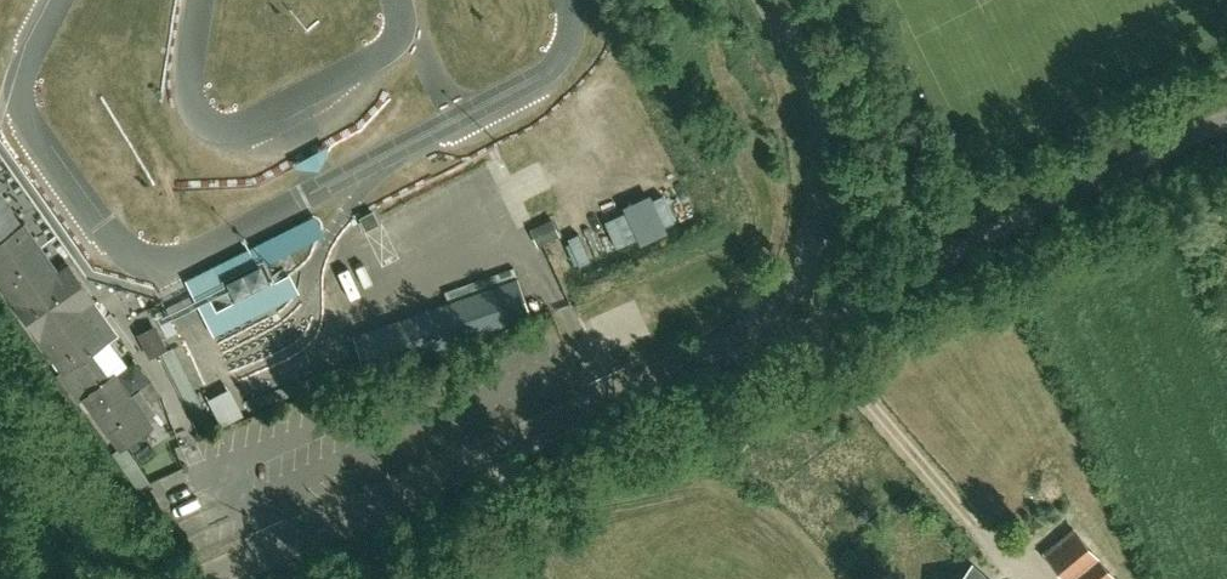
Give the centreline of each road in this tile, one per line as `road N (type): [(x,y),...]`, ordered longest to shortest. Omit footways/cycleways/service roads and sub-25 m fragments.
road 1 (unclassified): [(206,578),(714,355),(770,314),(808,257),(824,173),(818,99),(773,0)]
road 2 (unclassified): [(822,315),(1226,119)]

